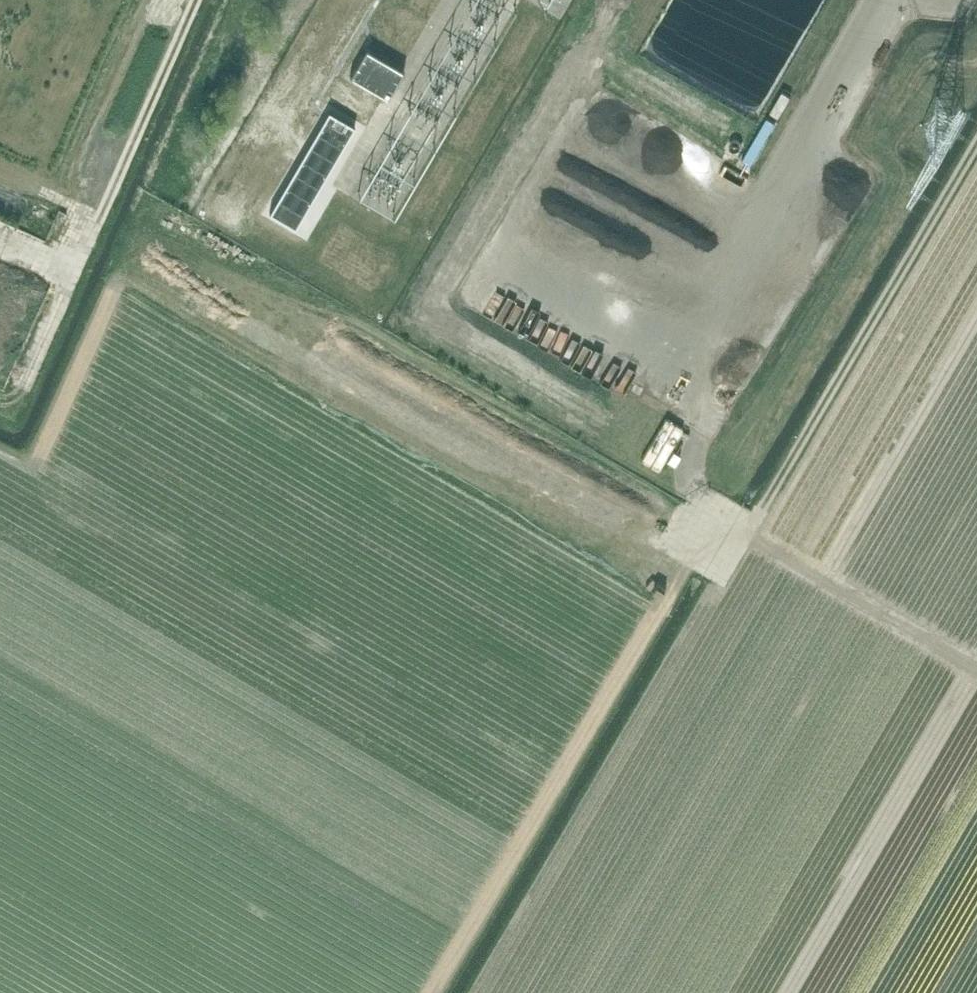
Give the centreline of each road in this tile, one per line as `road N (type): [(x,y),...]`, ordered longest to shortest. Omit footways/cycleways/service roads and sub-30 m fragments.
road 1 (track): [(734,544),(976,139)]

